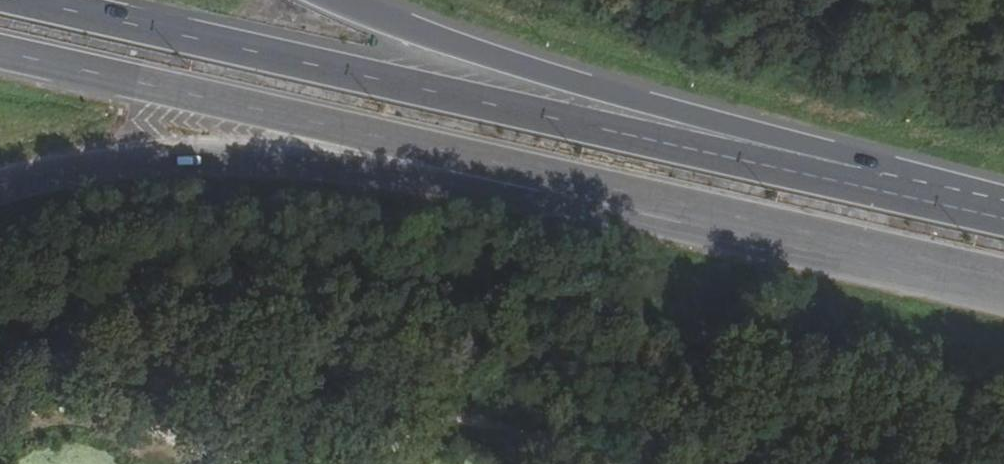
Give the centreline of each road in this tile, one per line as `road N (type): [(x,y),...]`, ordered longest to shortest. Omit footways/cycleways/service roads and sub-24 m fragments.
road 1 (trunk): [(1003,214),(37,0)]
road 2 (trunk): [(0,53),(680,206)]
road 3 (trunk): [(0,187),(234,158),(382,173),(587,214),(680,206)]
road 4 (trunk): [(1003,194),(526,68),(345,0)]
road 5 (trunk): [(680,206),(1003,278)]

